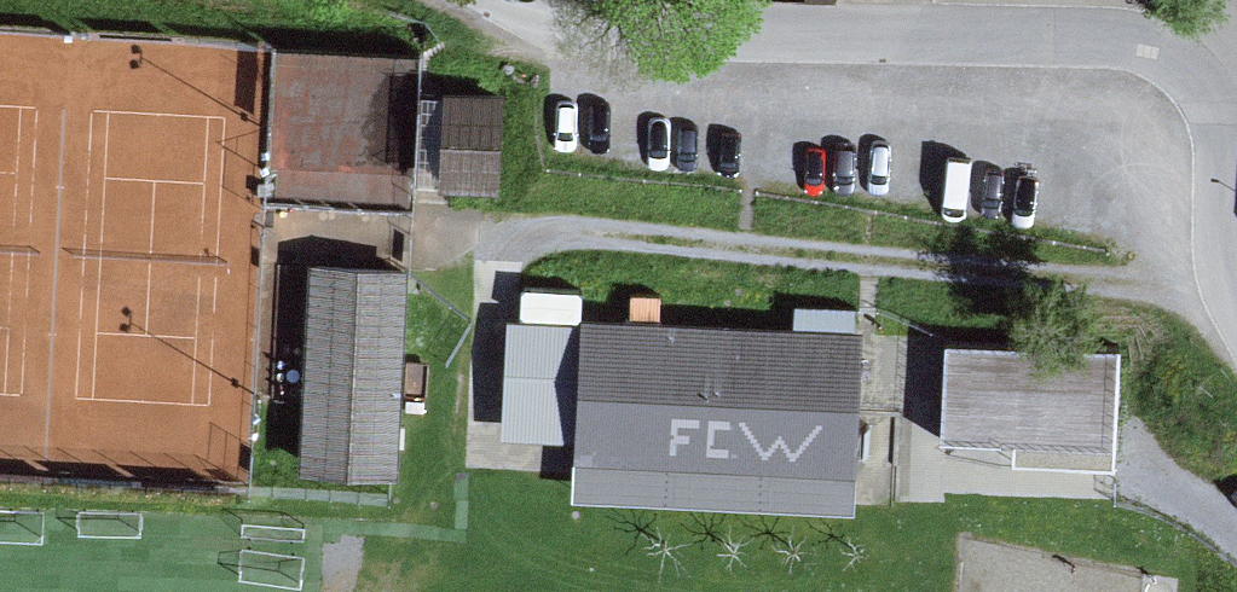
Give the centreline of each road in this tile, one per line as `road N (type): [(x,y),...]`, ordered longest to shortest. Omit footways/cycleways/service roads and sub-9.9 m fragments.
road 1 (residential): [(461,0),(558,35),(1128,43),(1178,55),(1220,102),(1230,293),(1236,308)]
road 2 (track): [(306,226),(519,242),(590,235),(1230,293)]

